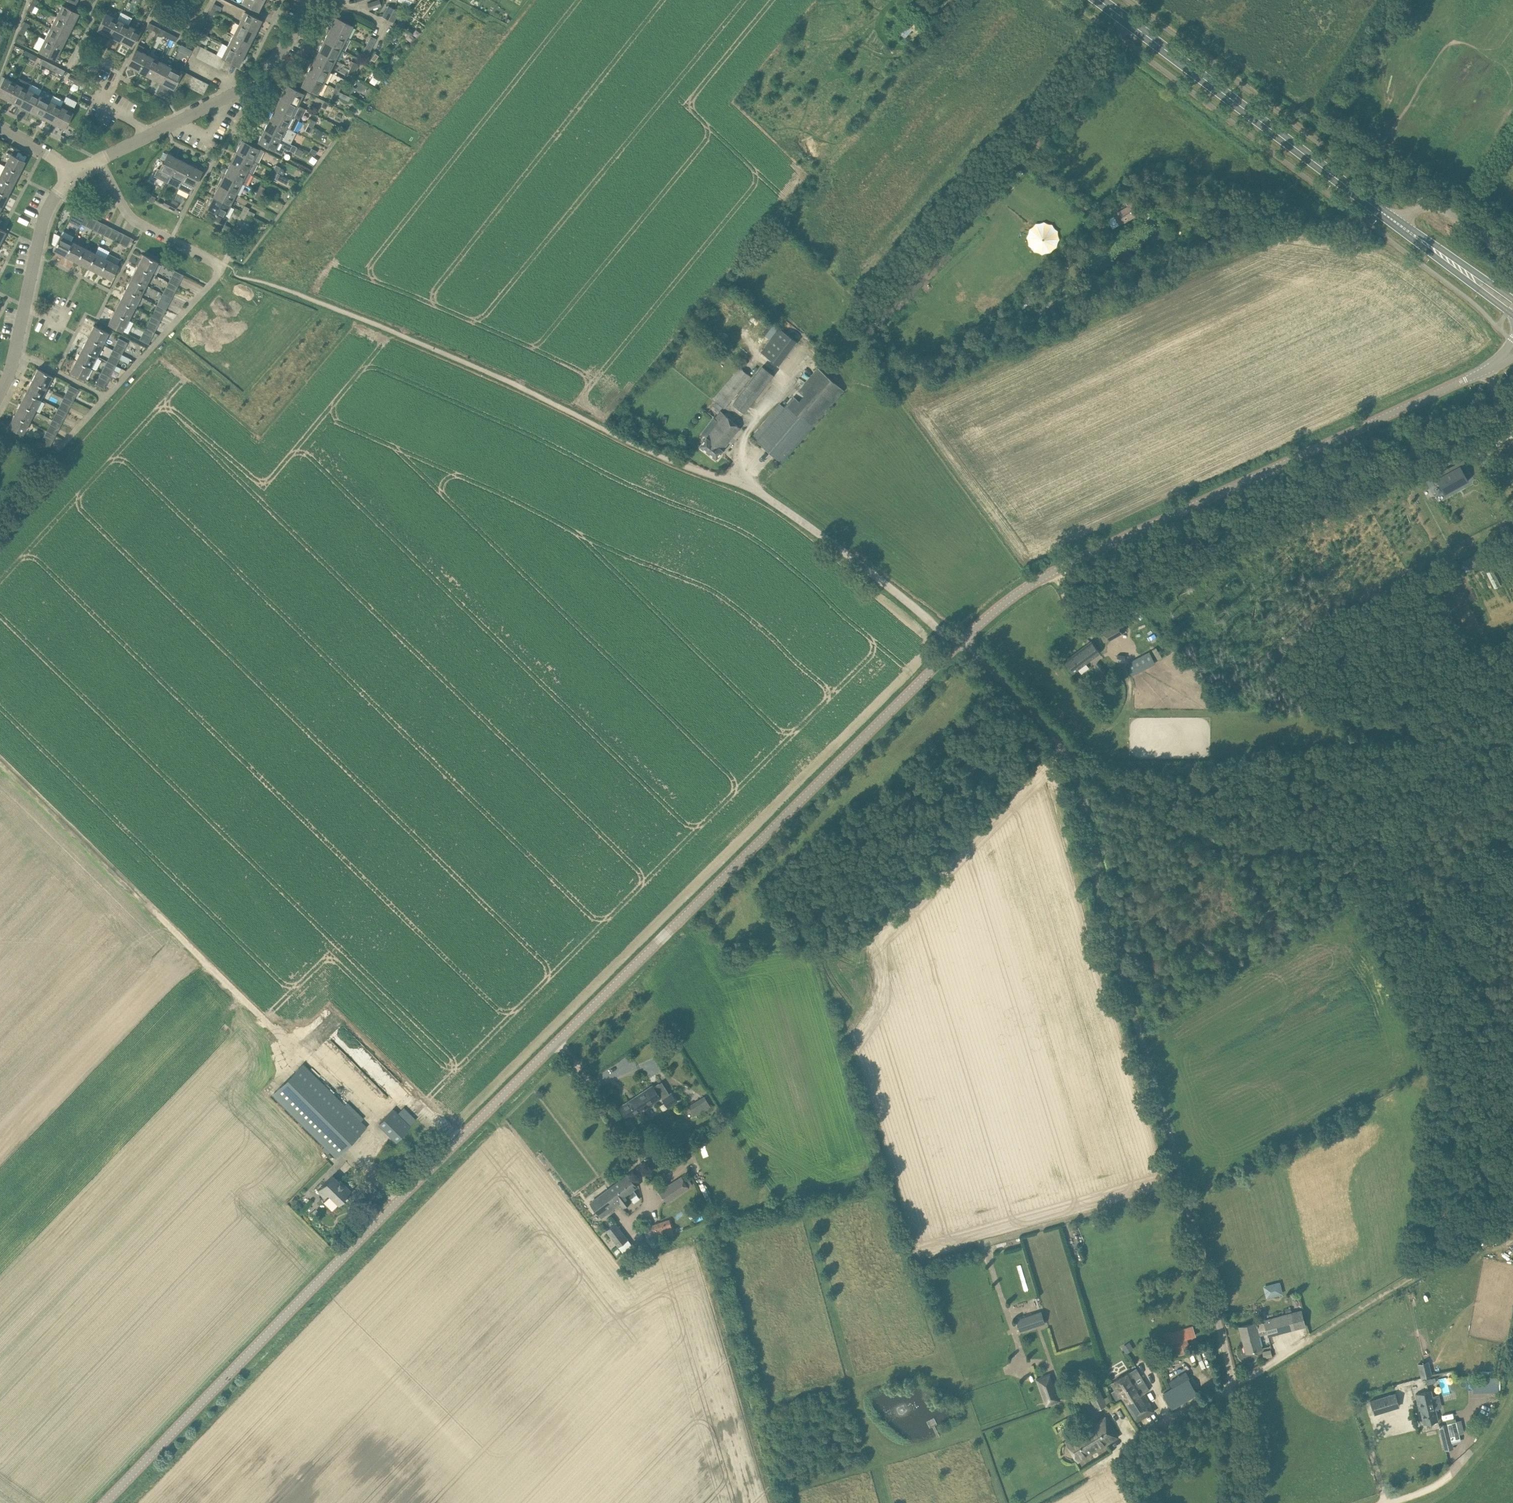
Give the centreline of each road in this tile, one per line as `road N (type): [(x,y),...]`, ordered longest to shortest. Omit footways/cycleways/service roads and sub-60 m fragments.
road 1 (track): [(956,647),(856,559),(763,494),(222,266)]
road 2 (unclassified): [(1229,1384),(1076,777),(1027,707),(963,639)]
road 3 (unclassified): [(106,1502),(557,1046)]
road 4 (unclassified): [(963,639),(1047,576),(1497,364)]
road 5 (track): [(1512,732),(1444,752),(1415,777),(1356,861),(1364,893),(1465,1077),(1512,1202)]
road 6 (unclassified): [(557,1046),(963,639)]
road 7 (primary): [(1397,223),(1101,0)]
road 8 (residential): [(105,397),(222,266),(135,221),(99,162)]
road 9 (track): [(295,292),(507,29)]
road 10 (track): [(1229,1384),(1454,1252)]
road 11 (residential): [(156,134),(268,67),(316,0)]
road 12 (residential): [(557,1046),(629,1139),(651,1209)]
road 13 (residential): [(17,350),(50,206),(75,171)]
road 14 (unclassified): [(1512,257),(1435,205),(1397,223)]

